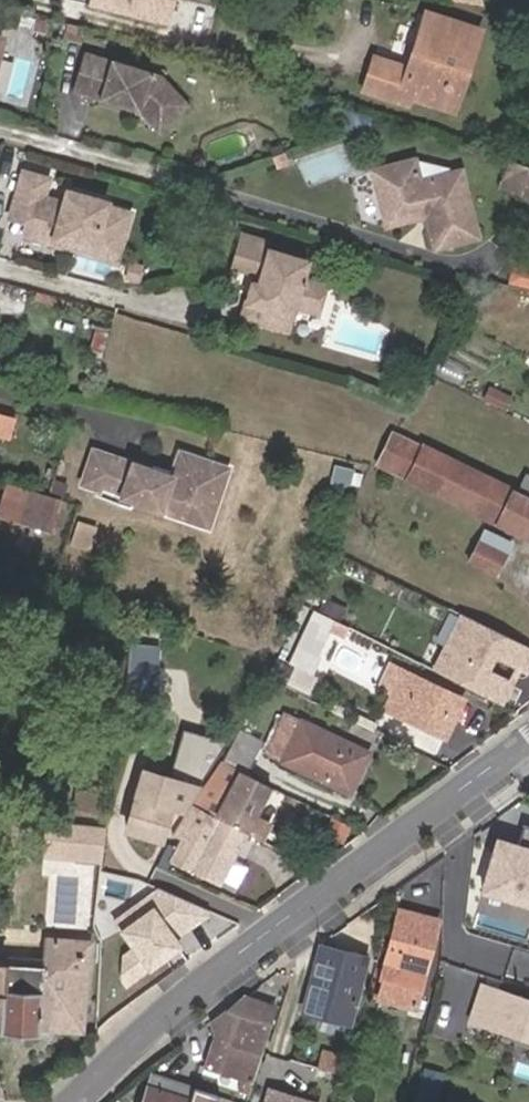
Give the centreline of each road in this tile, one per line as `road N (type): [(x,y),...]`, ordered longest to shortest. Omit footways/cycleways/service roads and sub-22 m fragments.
road 1 (unclassified): [(528,740),(217,970),(72,1101)]

